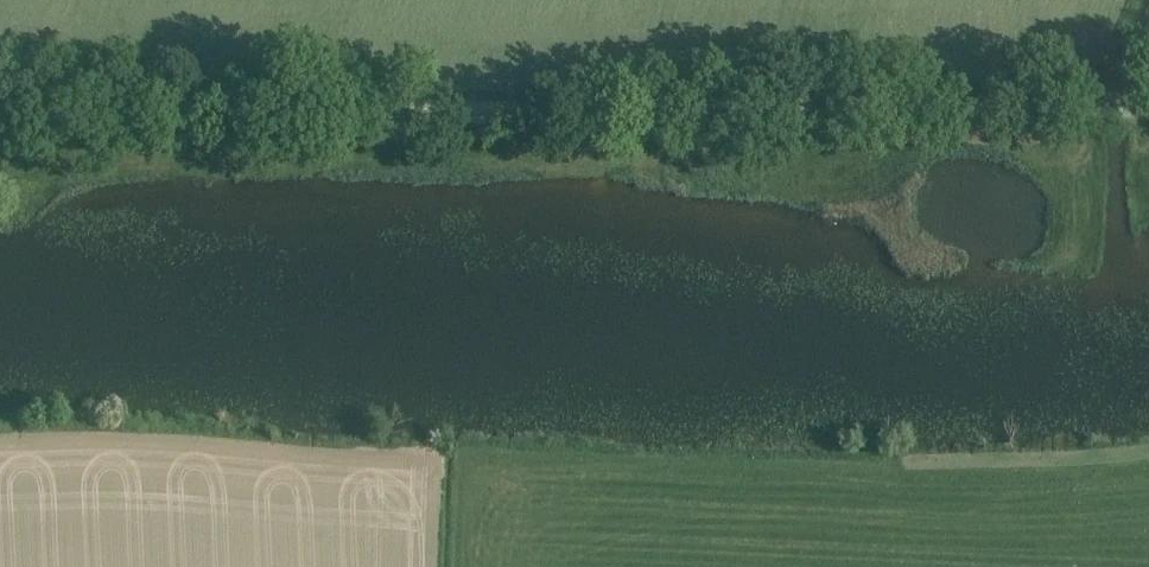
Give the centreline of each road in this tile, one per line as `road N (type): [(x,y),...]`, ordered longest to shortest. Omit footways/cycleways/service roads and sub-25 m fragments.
road 1 (tertiary): [(1148,101),(0,103)]

